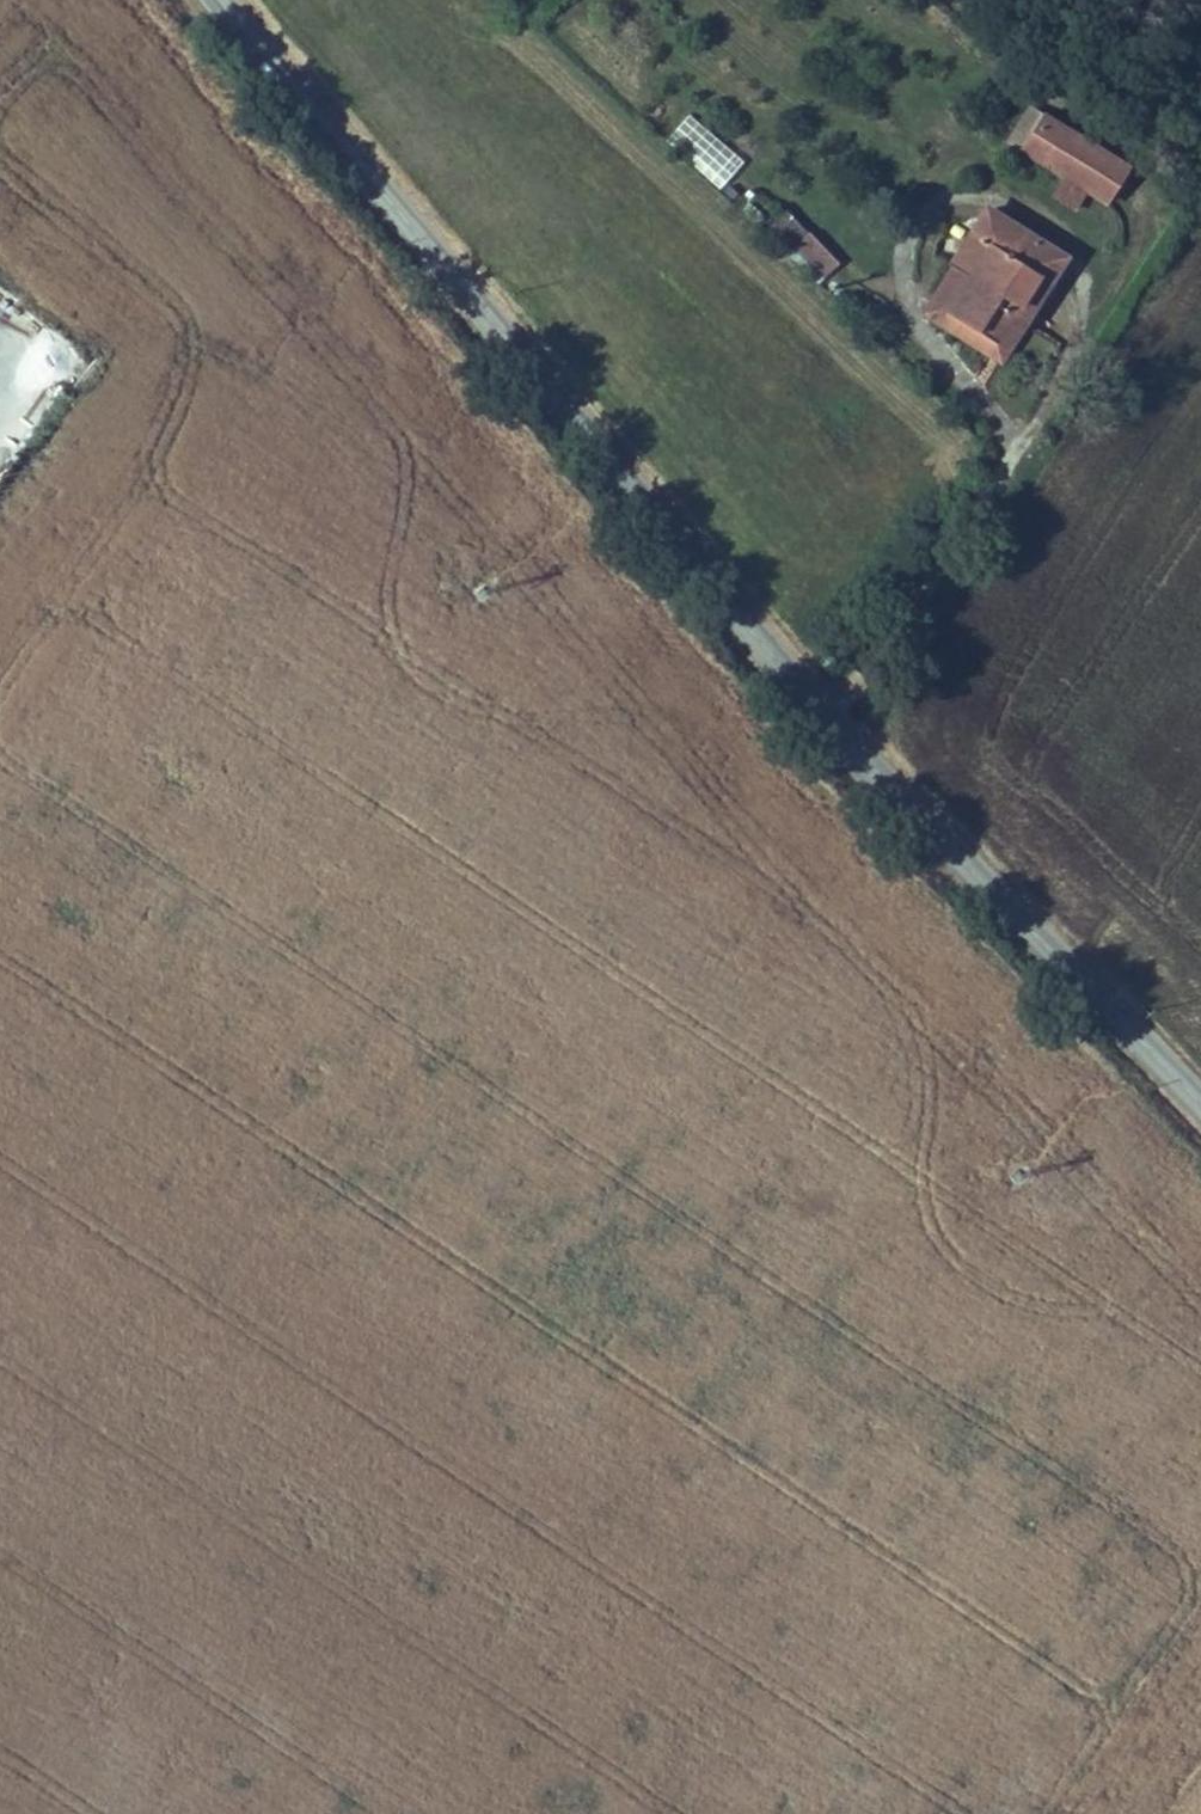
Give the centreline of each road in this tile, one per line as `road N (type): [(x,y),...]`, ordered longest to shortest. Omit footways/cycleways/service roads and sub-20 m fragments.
road 1 (tertiary): [(216,0),(845,745),(1200,1107)]

